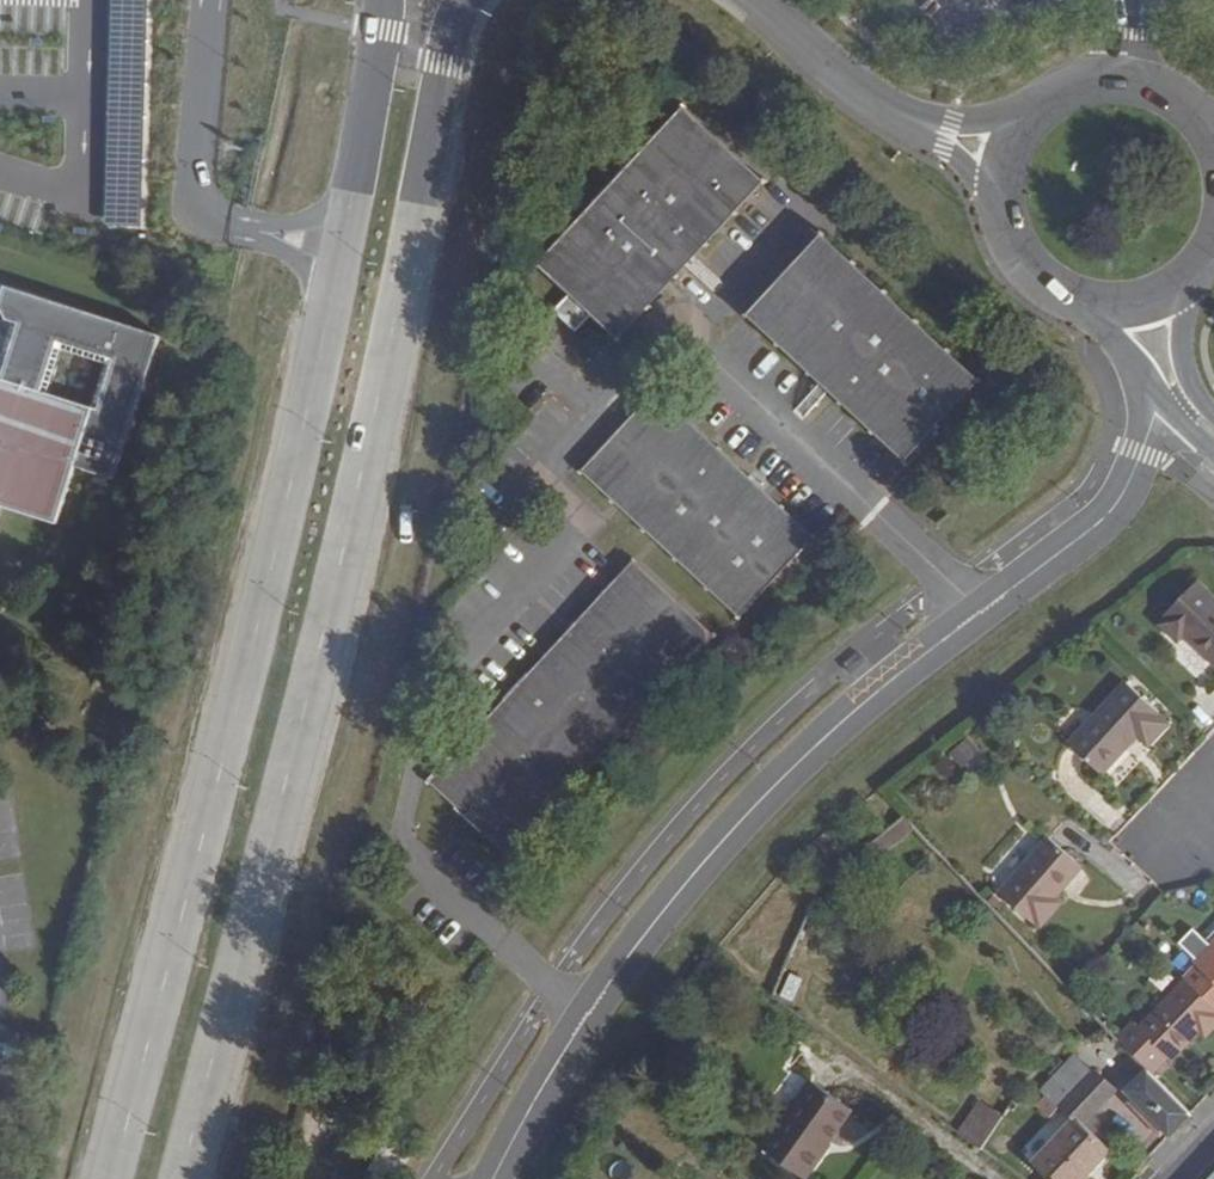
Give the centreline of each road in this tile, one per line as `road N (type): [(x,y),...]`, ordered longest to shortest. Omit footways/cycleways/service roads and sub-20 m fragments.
road 1 (tertiary): [(182,1178),(321,646),(398,307),(442,63),(465,0)]
road 2 (tertiary): [(384,0),(368,116),(288,498),(113,1178)]
road 3 (unclassified): [(1142,455),(1109,511),(862,705),(705,861),(590,1011),(493,1178)]
road 4 (tertiary): [(1006,152),(946,136),(876,102),(758,0)]
road 5 (tertiary): [(1213,135),(1162,88),(1090,80),(1055,94),(1026,119),(1006,152)]
road 6 (tertiary): [(1006,152),(999,190),(1004,228),(1022,262),(1050,289),(1108,308)]
road 7 (residential): [(1213,412),(1191,371),(1183,286)]

